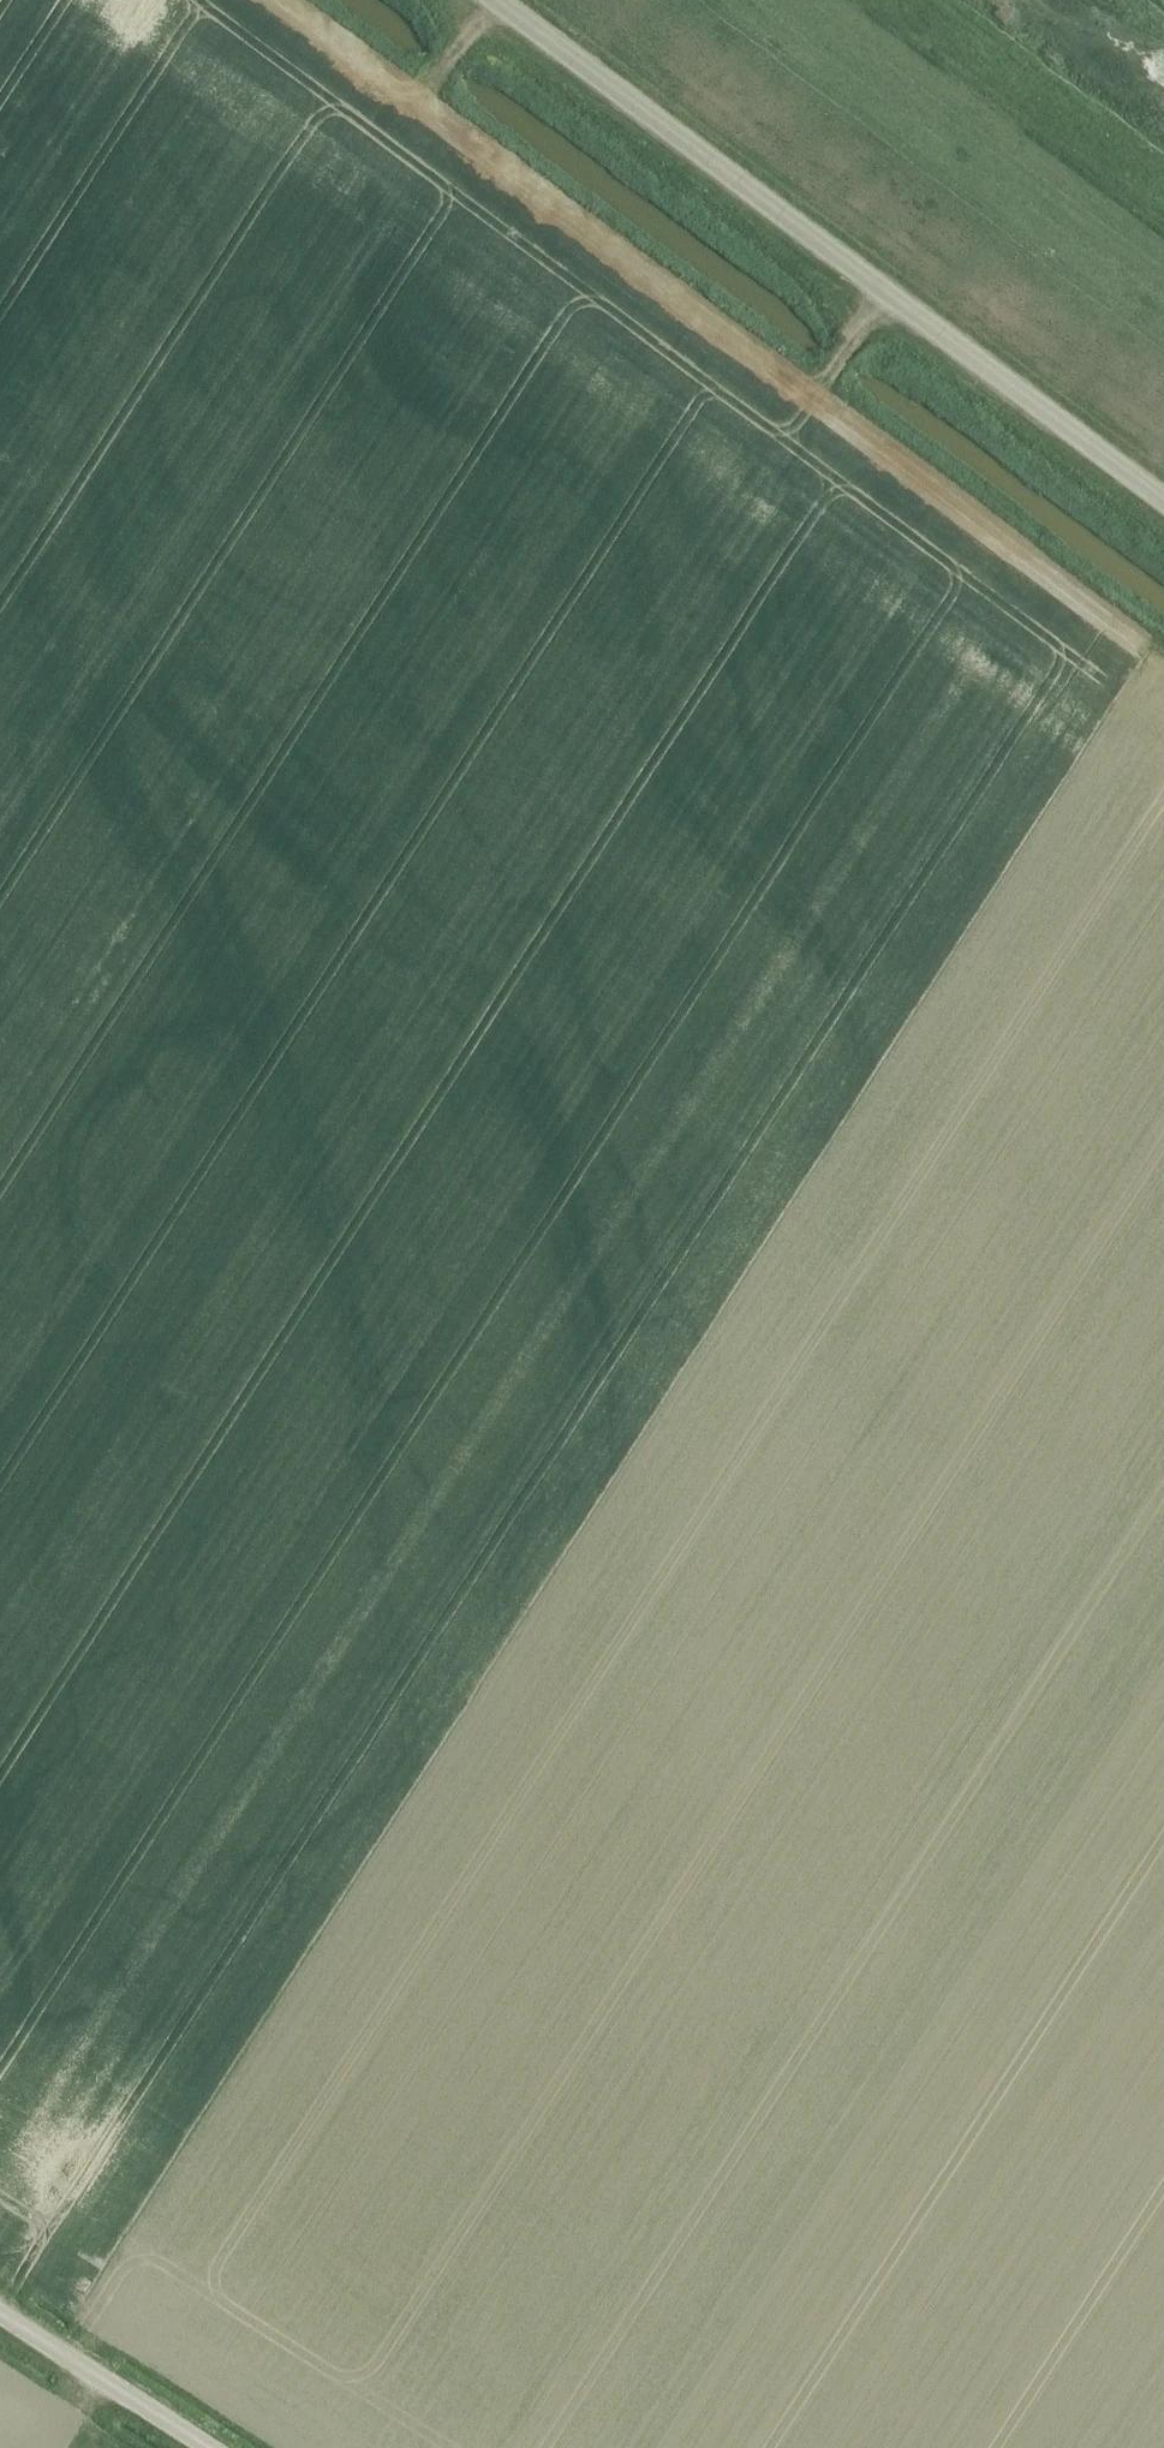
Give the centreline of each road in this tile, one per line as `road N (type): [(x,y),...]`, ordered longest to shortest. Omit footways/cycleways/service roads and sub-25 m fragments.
road 1 (unclassified): [(1163,496),(498,0)]
road 2 (track): [(1163,296),(769,0)]
road 3 (unclassified): [(209,2447),(0,2314)]

